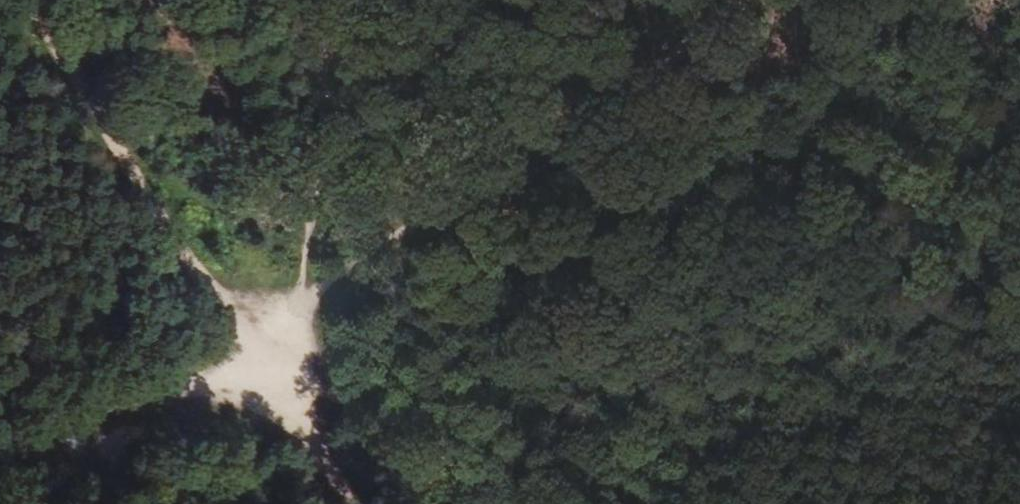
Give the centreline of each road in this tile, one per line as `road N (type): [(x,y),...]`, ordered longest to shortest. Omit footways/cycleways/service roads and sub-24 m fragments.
road 1 (track): [(256,347),(1019,104)]
road 2 (track): [(710,0),(609,101),(256,347)]
road 3 (track): [(256,347),(27,0)]
road 4 (track): [(0,450),(256,347)]
road 5 (track): [(348,503),(256,347)]

